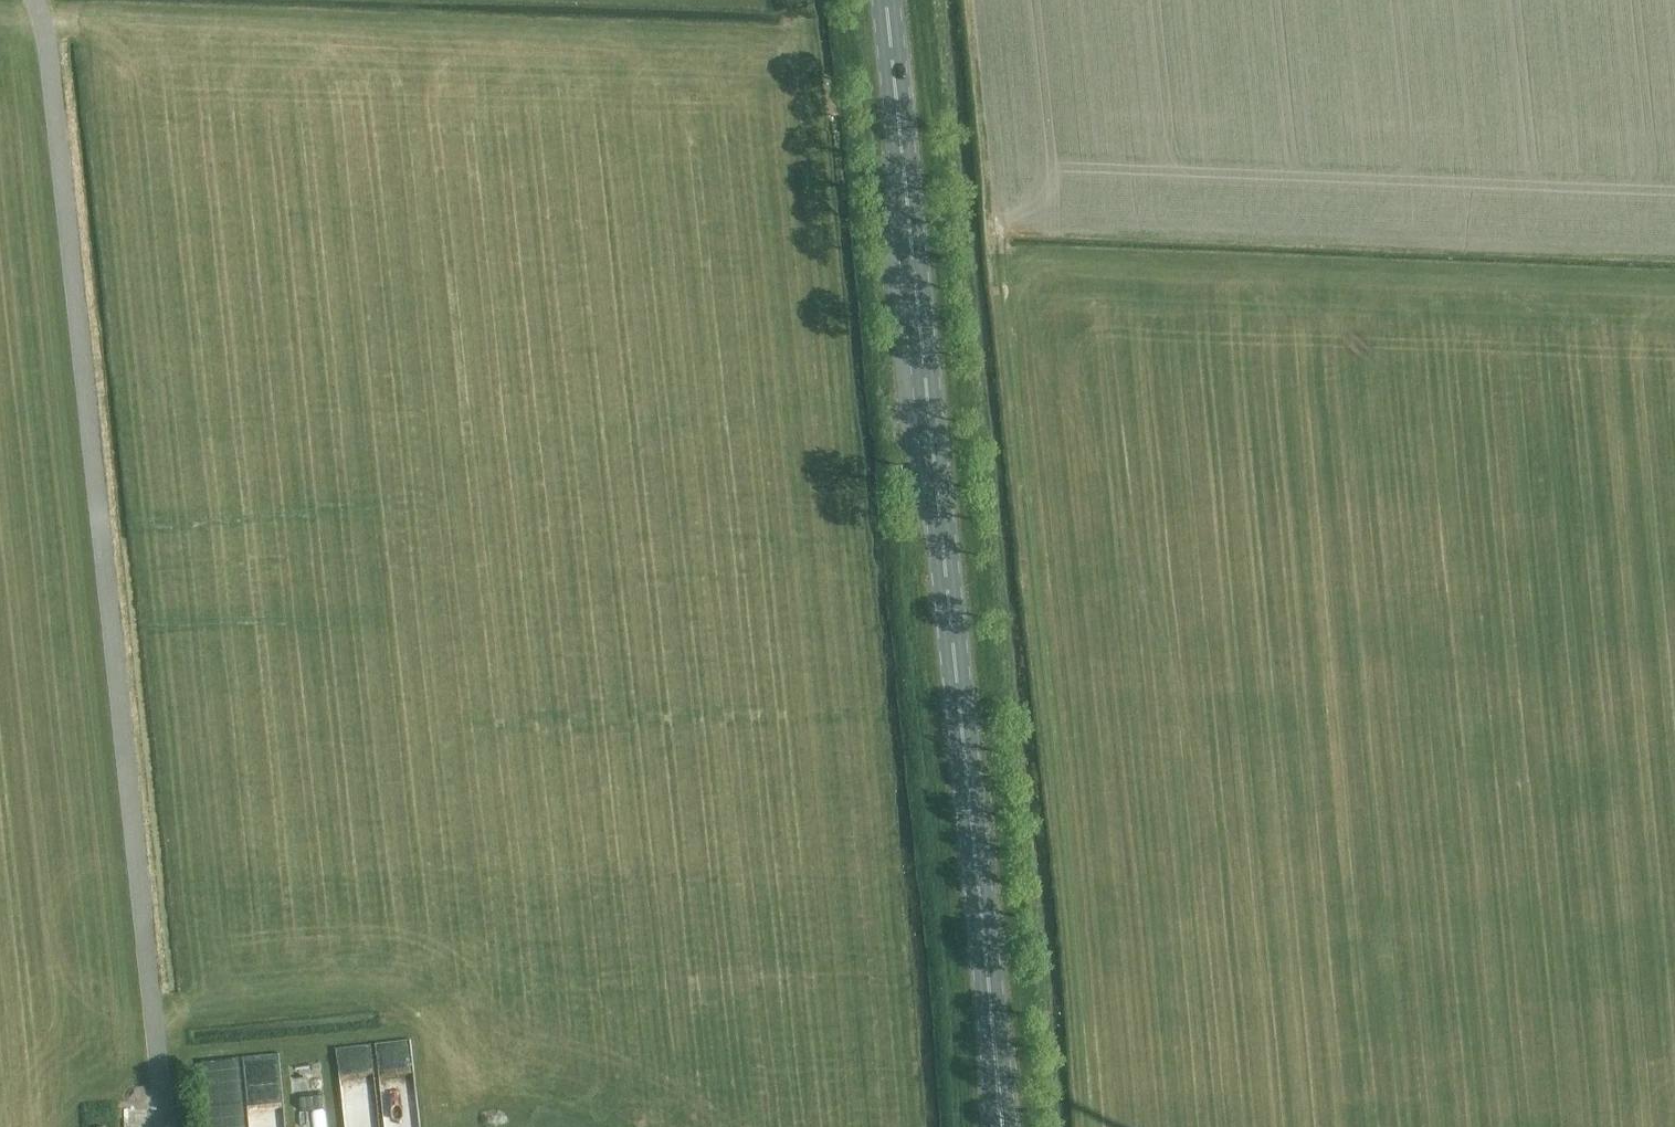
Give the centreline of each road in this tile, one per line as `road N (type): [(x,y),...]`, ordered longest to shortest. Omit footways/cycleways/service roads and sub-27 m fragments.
road 1 (primary): [(1002,1126),(887,0)]

